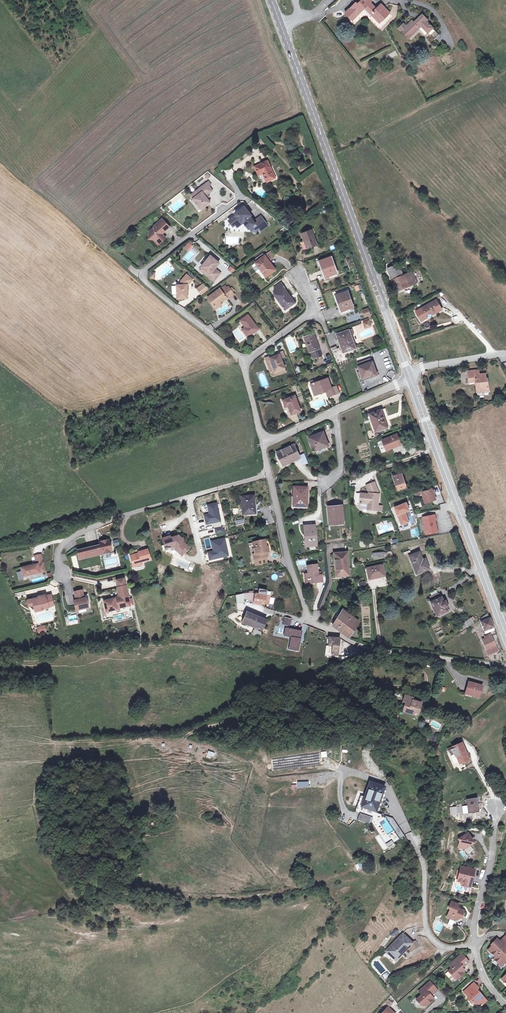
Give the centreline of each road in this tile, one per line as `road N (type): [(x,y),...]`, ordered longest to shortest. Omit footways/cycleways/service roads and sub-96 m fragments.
road 1 (secondary): [(281,24),(409,375)]
road 2 (residential): [(505,664),(359,645),(305,619),(269,475)]
road 3 (residential): [(245,364),(137,274),(241,196),(232,180)]
road 4 (secondary): [(409,375),(505,636)]
road 5 (residential): [(269,475),(72,533),(57,546),(61,575)]
road 6 (track): [(227,349),(148,394),(67,414)]
road 7 (residential): [(409,834),(424,866),(430,938),(444,948),(474,945)]
road 8 (residential): [(474,945),(497,807)]
road 9 (residential): [(245,364),(315,310),(295,269)]

